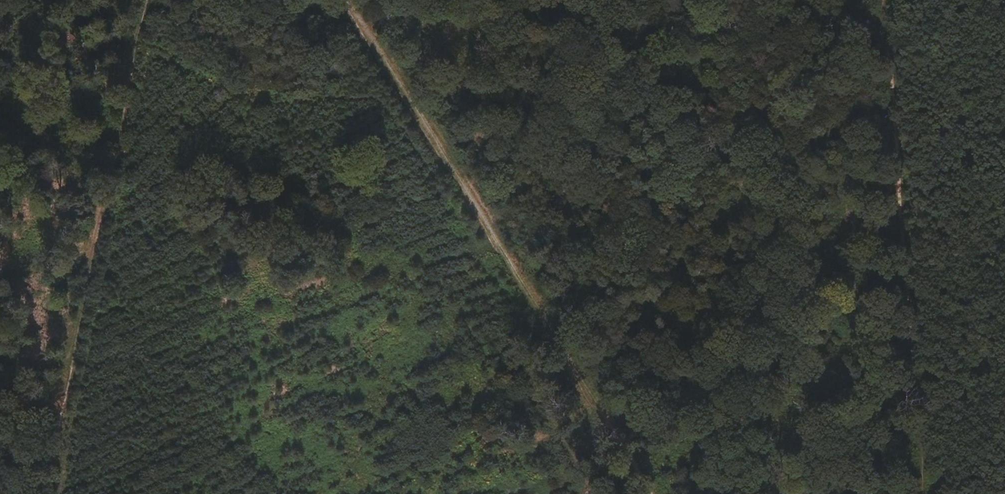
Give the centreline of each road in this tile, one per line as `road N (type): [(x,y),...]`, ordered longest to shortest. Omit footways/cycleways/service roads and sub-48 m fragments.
road 1 (track): [(55,493),(149,0)]
road 2 (track): [(888,0),(919,493)]

